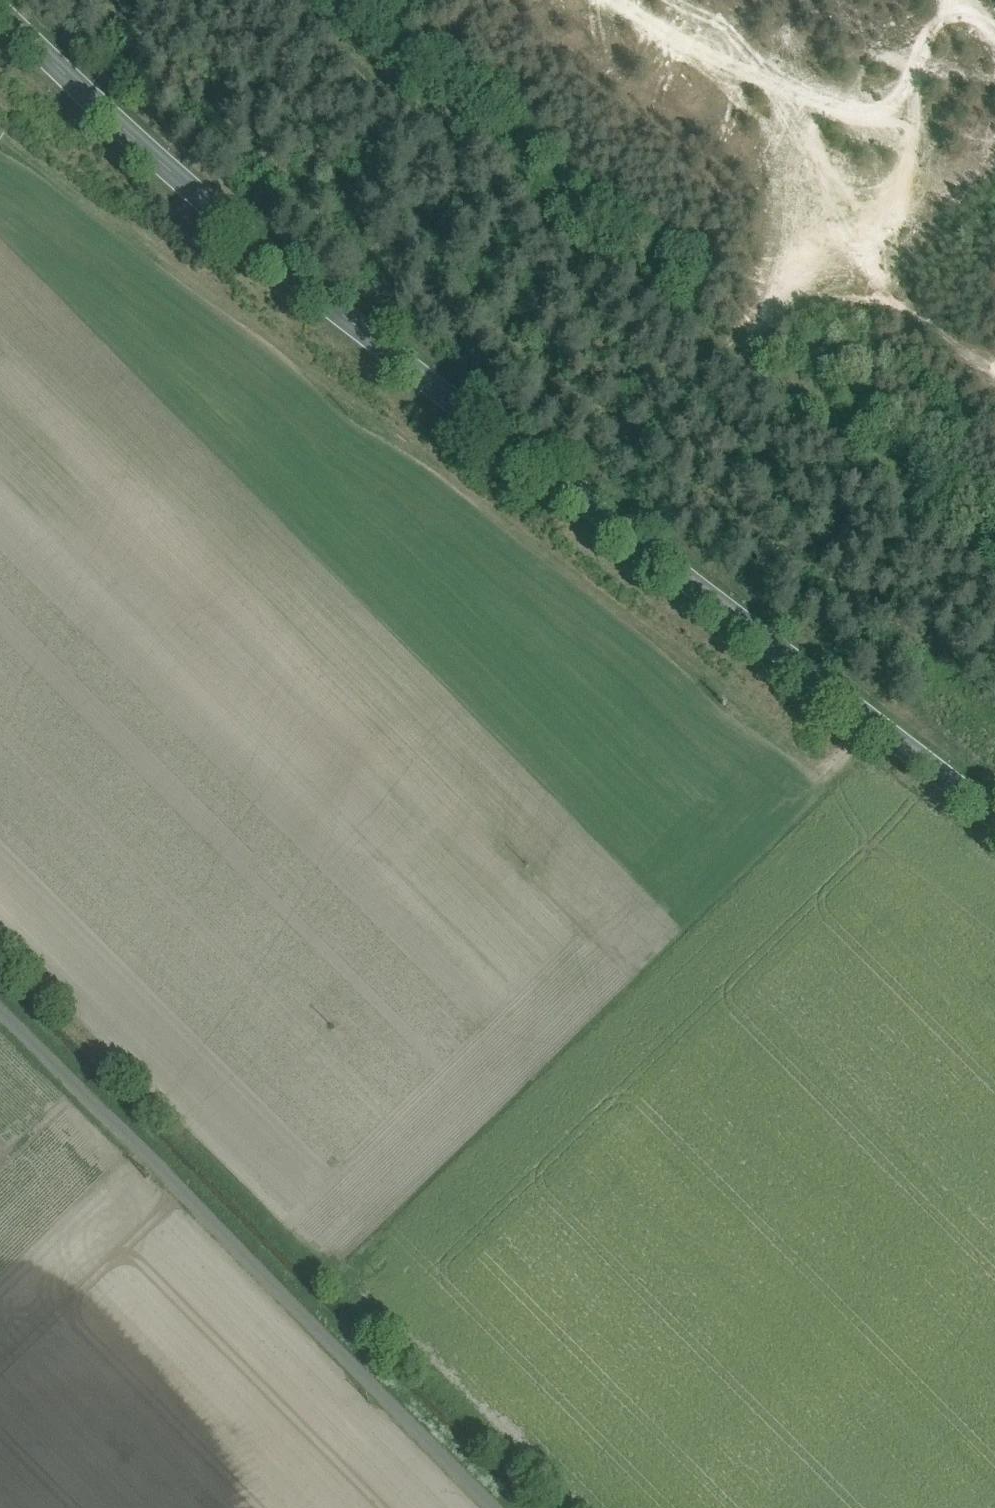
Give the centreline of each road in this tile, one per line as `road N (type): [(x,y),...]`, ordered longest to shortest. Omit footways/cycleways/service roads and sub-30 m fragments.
road 1 (tertiary): [(994,817),(695,572),(384,343),(62,73),(0,8)]
road 2 (unclassified): [(0,1011),(496,1507)]

